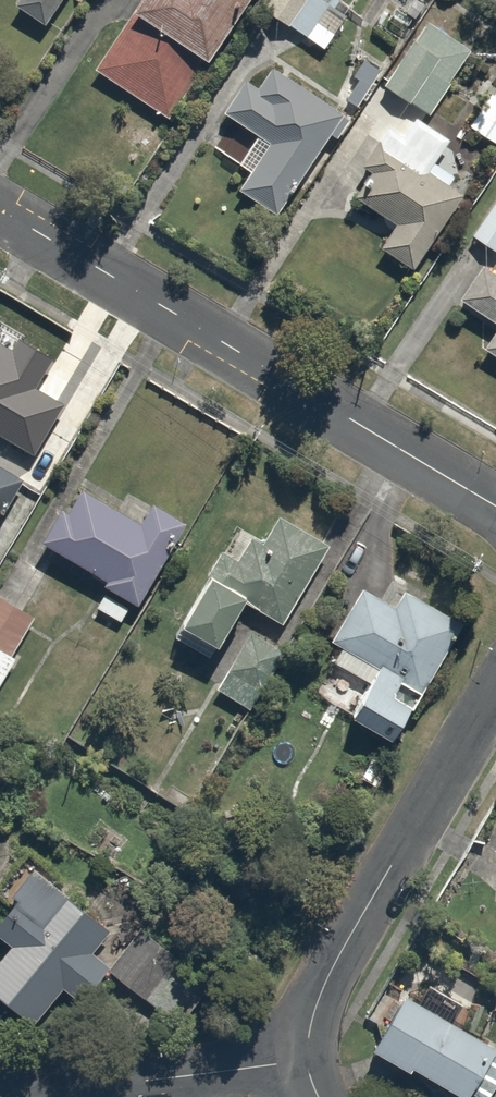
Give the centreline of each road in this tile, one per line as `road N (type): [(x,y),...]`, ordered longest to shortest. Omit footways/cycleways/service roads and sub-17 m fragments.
road 1 (residential): [(0,210),(495,507)]
road 2 (residential): [(495,693),(333,968),(308,1033),(307,1061)]
road 3 (residential): [(307,1061),(0,1094)]

